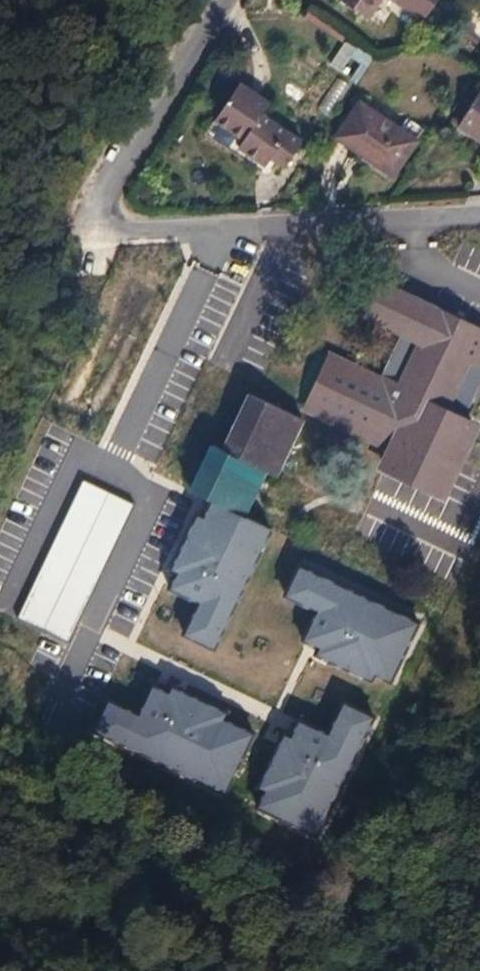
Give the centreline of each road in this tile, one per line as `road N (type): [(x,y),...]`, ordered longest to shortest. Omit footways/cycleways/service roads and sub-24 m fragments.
road 1 (residential): [(479,217),(108,234),(89,220),(91,192),(215,0)]

